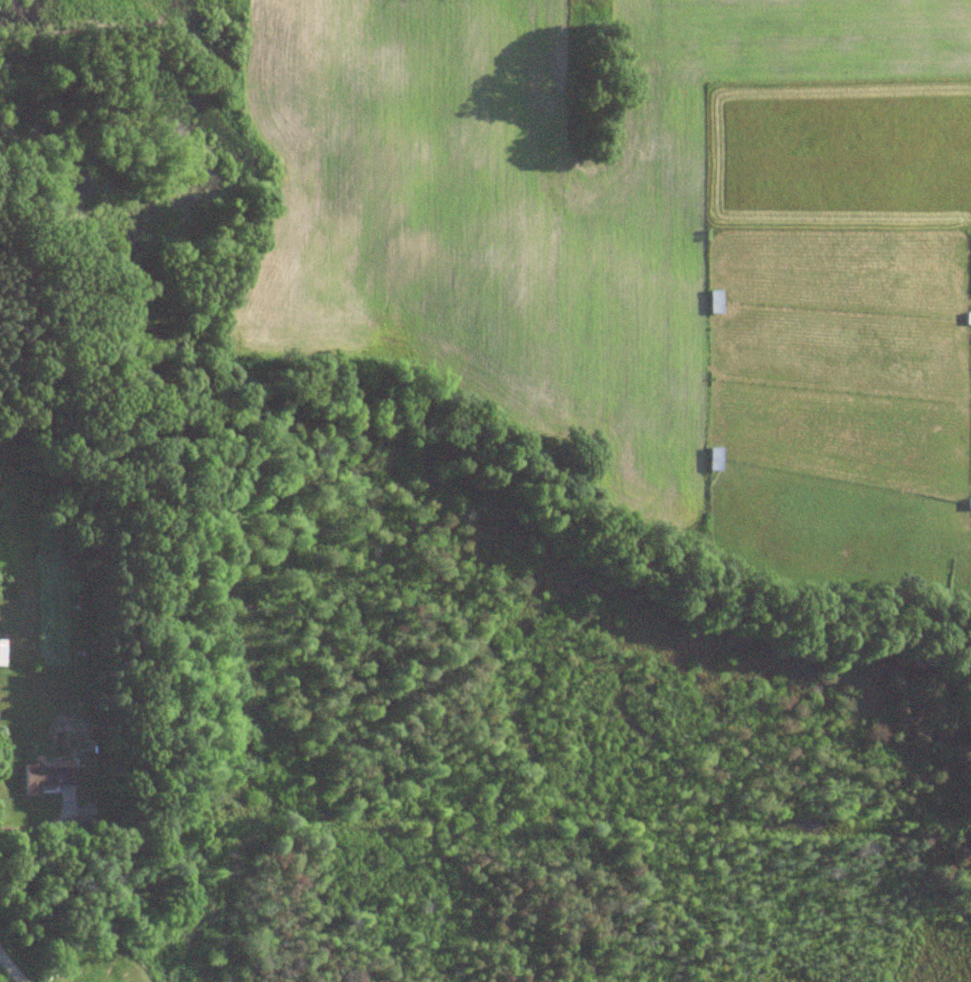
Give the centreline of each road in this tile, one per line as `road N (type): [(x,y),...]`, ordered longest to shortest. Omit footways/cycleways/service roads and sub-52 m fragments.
road 1 (residential): [(143,818),(102,816),(0,834)]

